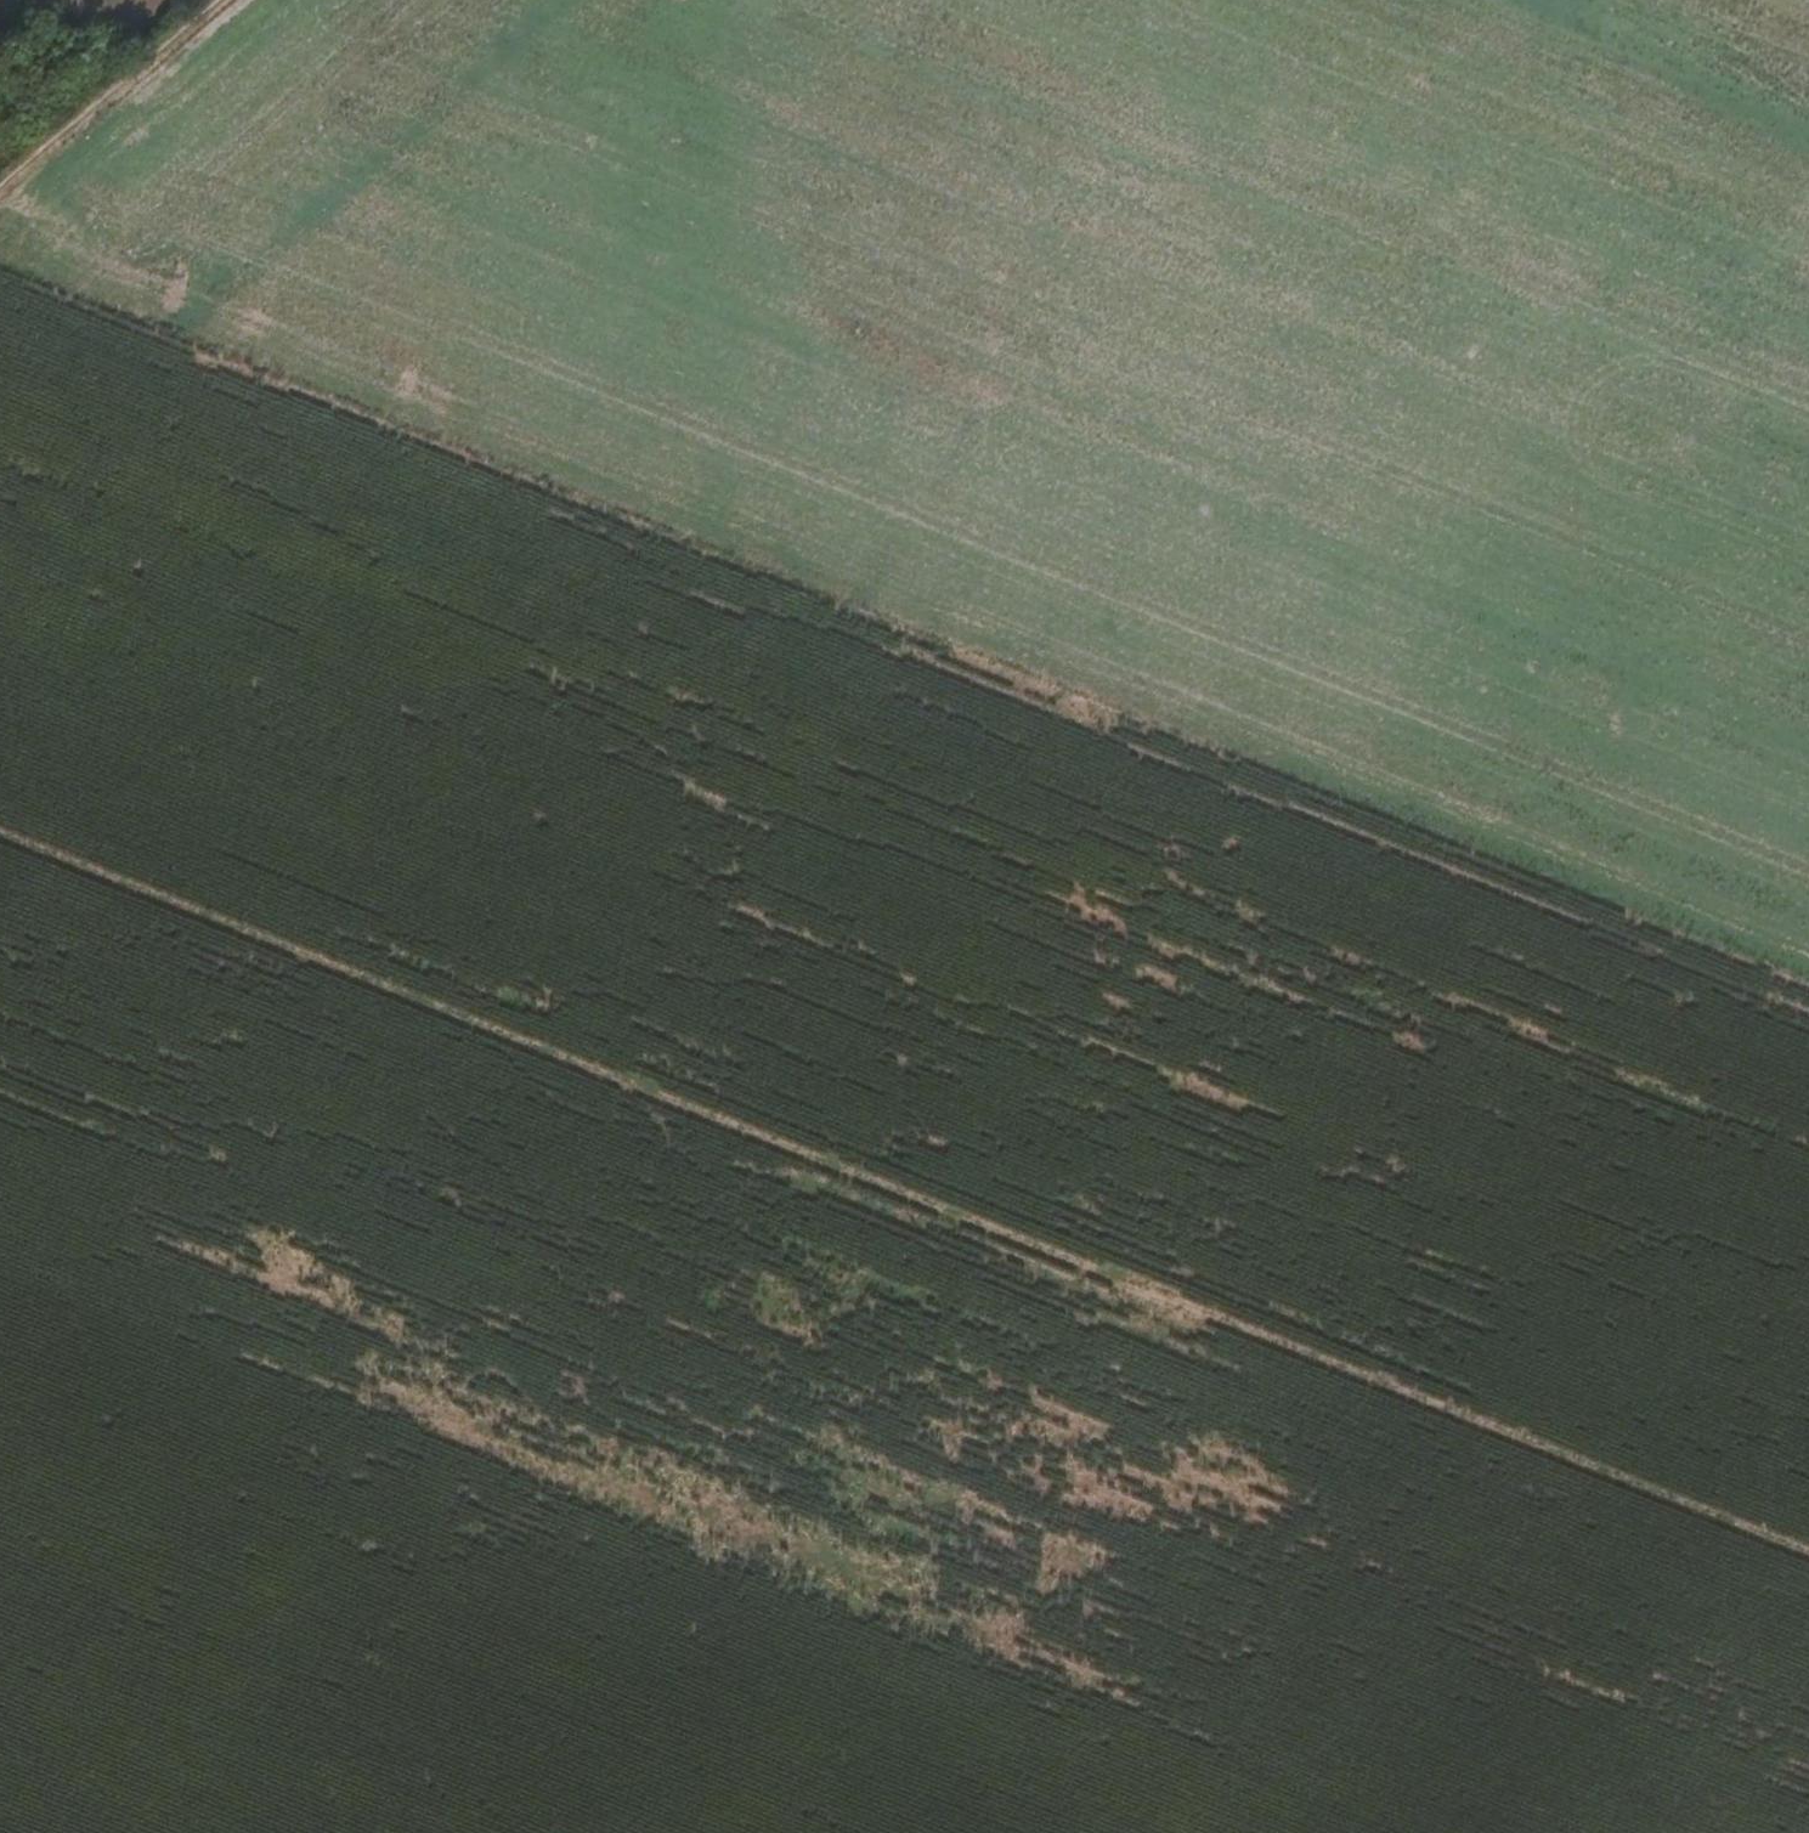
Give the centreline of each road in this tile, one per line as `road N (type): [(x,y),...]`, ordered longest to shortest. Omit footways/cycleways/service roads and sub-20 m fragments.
road 1 (unknown): [(0,881),(1390,1384),(1808,1555)]
road 2 (track): [(231,0),(0,203)]

